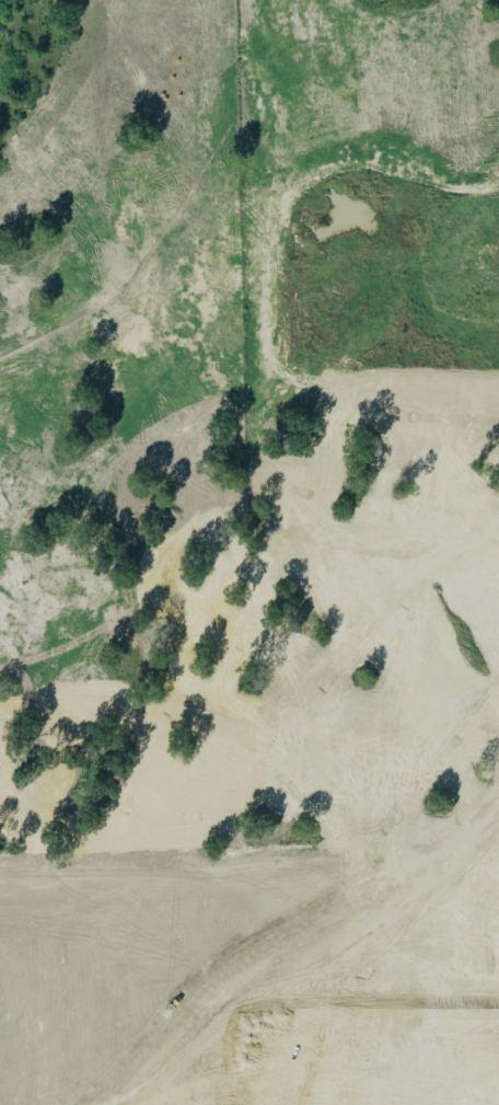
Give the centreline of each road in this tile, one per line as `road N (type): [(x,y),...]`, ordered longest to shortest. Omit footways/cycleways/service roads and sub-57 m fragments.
road 1 (residential): [(498,480),(379,760),(324,974)]
road 2 (residential): [(199,441),(209,311),(203,0)]
road 3 (residential): [(0,441),(224,444),(309,459),(401,490)]
road 4 (residential): [(355,260),(0,255)]
road 5 (residential): [(0,64),(306,59)]
road 6 (residential): [(0,629),(205,629),(254,644),(271,663)]
road 7 (residential): [(353,0),(427,58),(498,170)]
road 8 (residential): [(219,819),(0,817)]
road 9 (residential): [(271,663),(254,739),(219,819)]
road 10 (residential): [(254,739),(373,778)]

